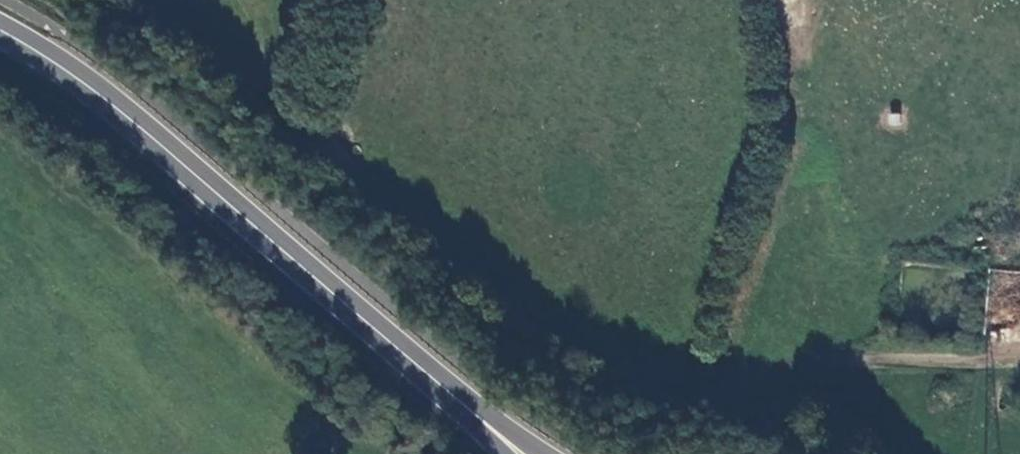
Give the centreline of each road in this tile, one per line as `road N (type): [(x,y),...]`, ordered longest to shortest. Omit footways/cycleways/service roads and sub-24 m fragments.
road 1 (track): [(1019,246),(1008,343),(989,359),(871,365),(707,390),(646,378),(531,312),(317,140),(308,83),(329,0)]
road 2 (tertiary): [(0,26),(83,77),(475,411)]

